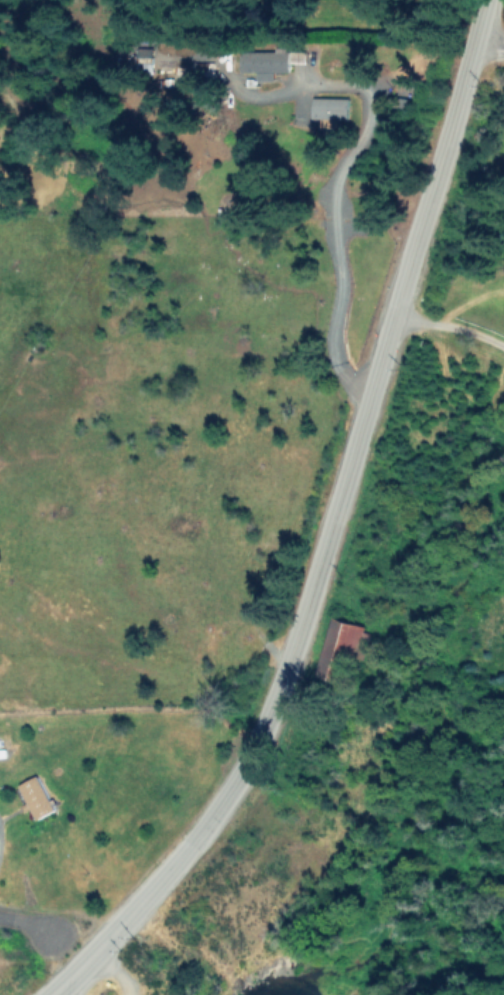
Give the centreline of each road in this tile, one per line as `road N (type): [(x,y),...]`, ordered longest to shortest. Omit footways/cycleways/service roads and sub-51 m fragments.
road 1 (secondary): [(54,994),(214,821),(266,735),(490,0)]

